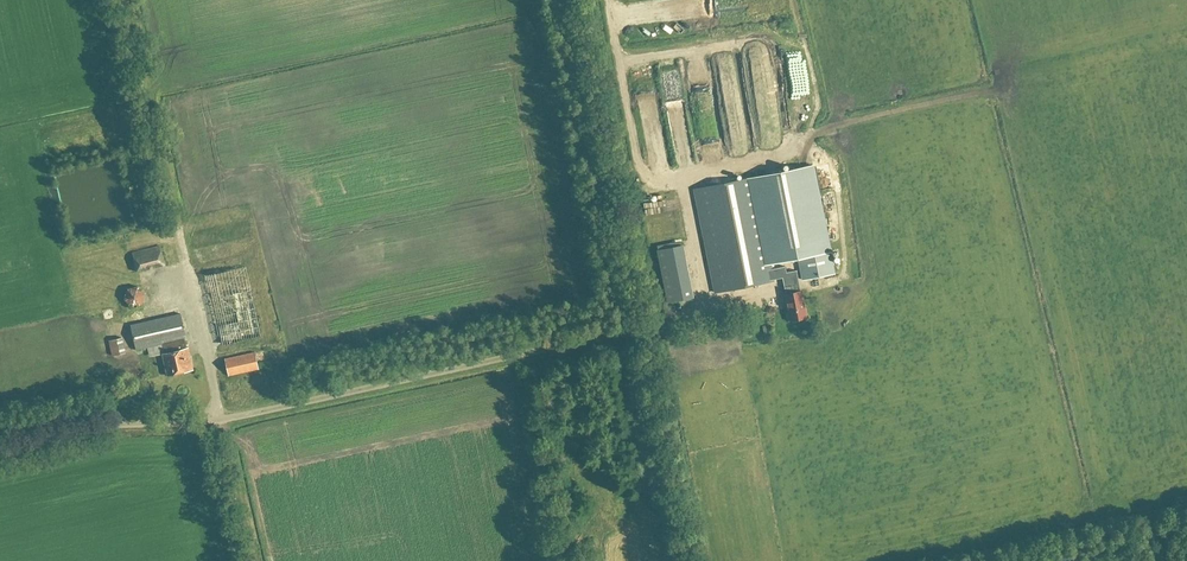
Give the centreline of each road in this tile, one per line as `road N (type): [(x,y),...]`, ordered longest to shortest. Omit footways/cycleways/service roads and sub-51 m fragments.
road 1 (residential): [(0,447),(78,430),(221,421),(677,317)]

